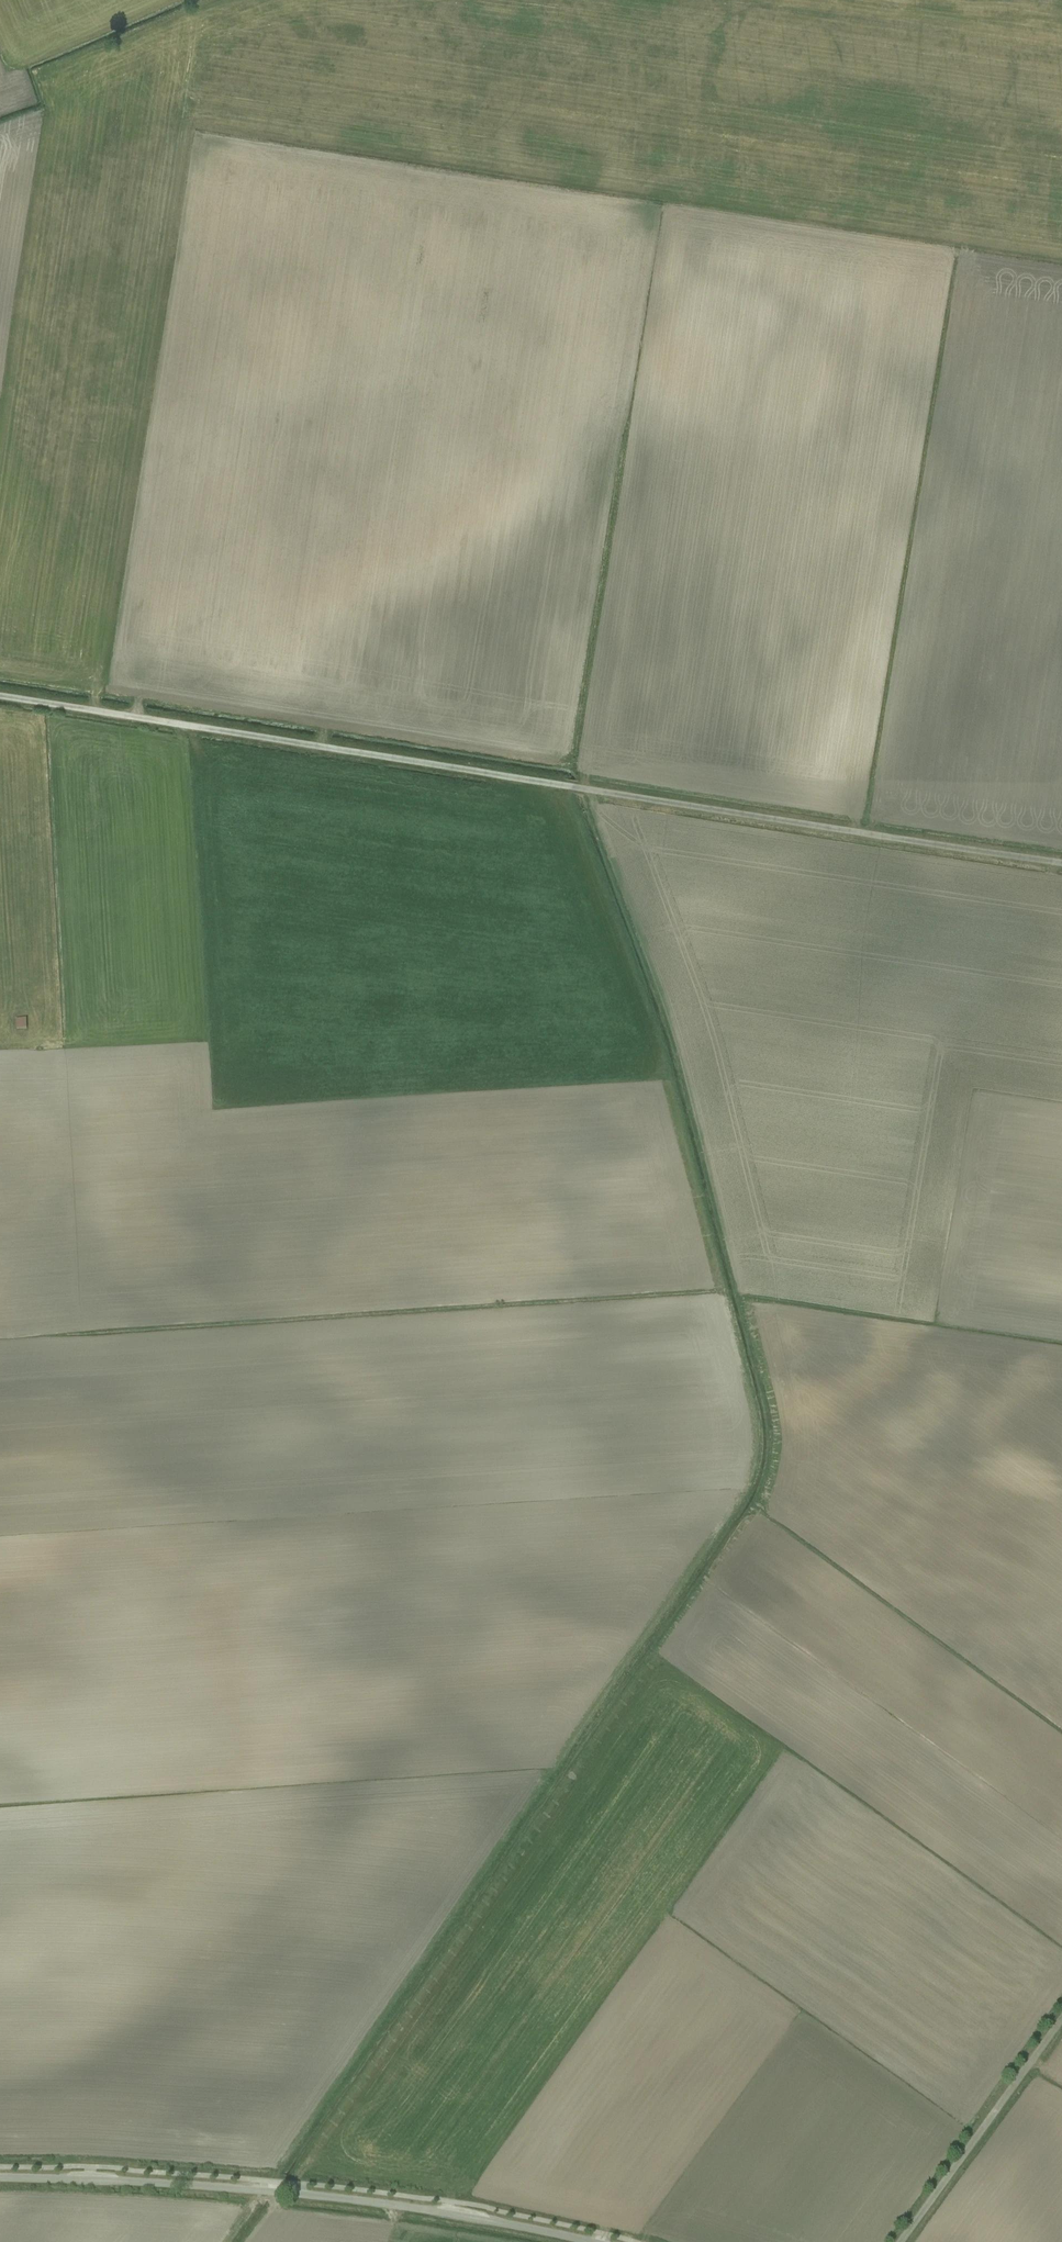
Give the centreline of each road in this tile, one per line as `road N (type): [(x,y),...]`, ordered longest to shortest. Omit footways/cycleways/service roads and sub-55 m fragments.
road 1 (unclassified): [(0,697),(1061,856)]
road 2 (unclassified): [(590,2241),(434,2212),(261,2191),(0,2177)]
road 3 (unclassified): [(901,2241),(1061,2018)]

